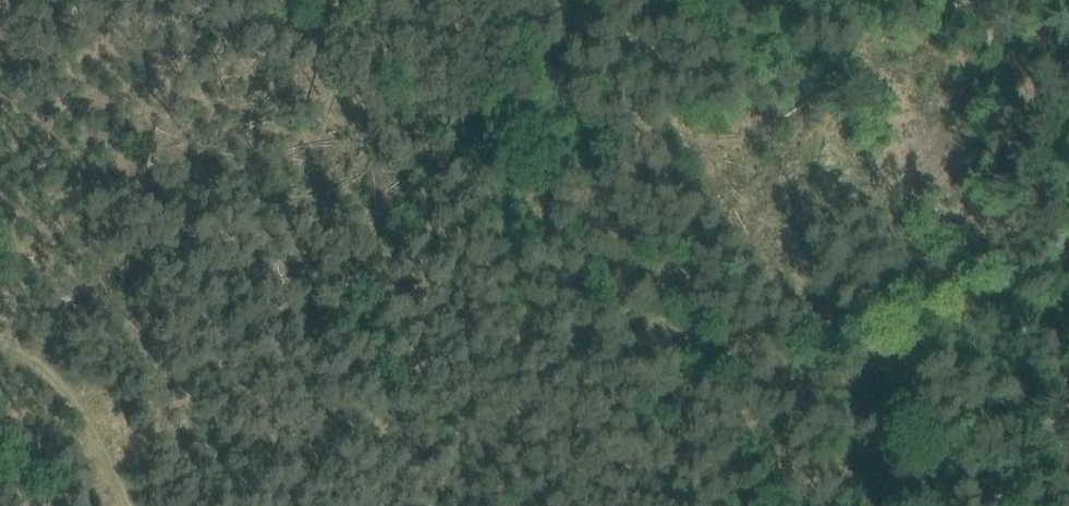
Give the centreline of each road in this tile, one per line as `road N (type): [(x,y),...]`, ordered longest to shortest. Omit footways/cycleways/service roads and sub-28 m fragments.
road 1 (track): [(862,0),(787,121),(791,166),(865,293),(1016,349),(1068,437)]

